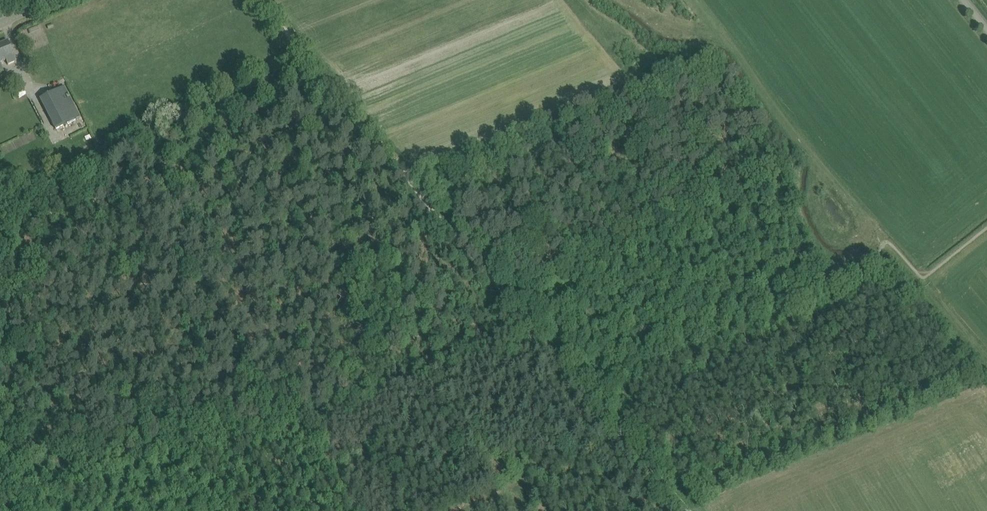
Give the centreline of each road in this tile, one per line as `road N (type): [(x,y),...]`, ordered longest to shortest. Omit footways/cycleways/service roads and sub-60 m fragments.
road 1 (track): [(263,0),(579,379)]
road 2 (track): [(0,194),(311,59)]
road 3 (track): [(579,379),(690,510)]

